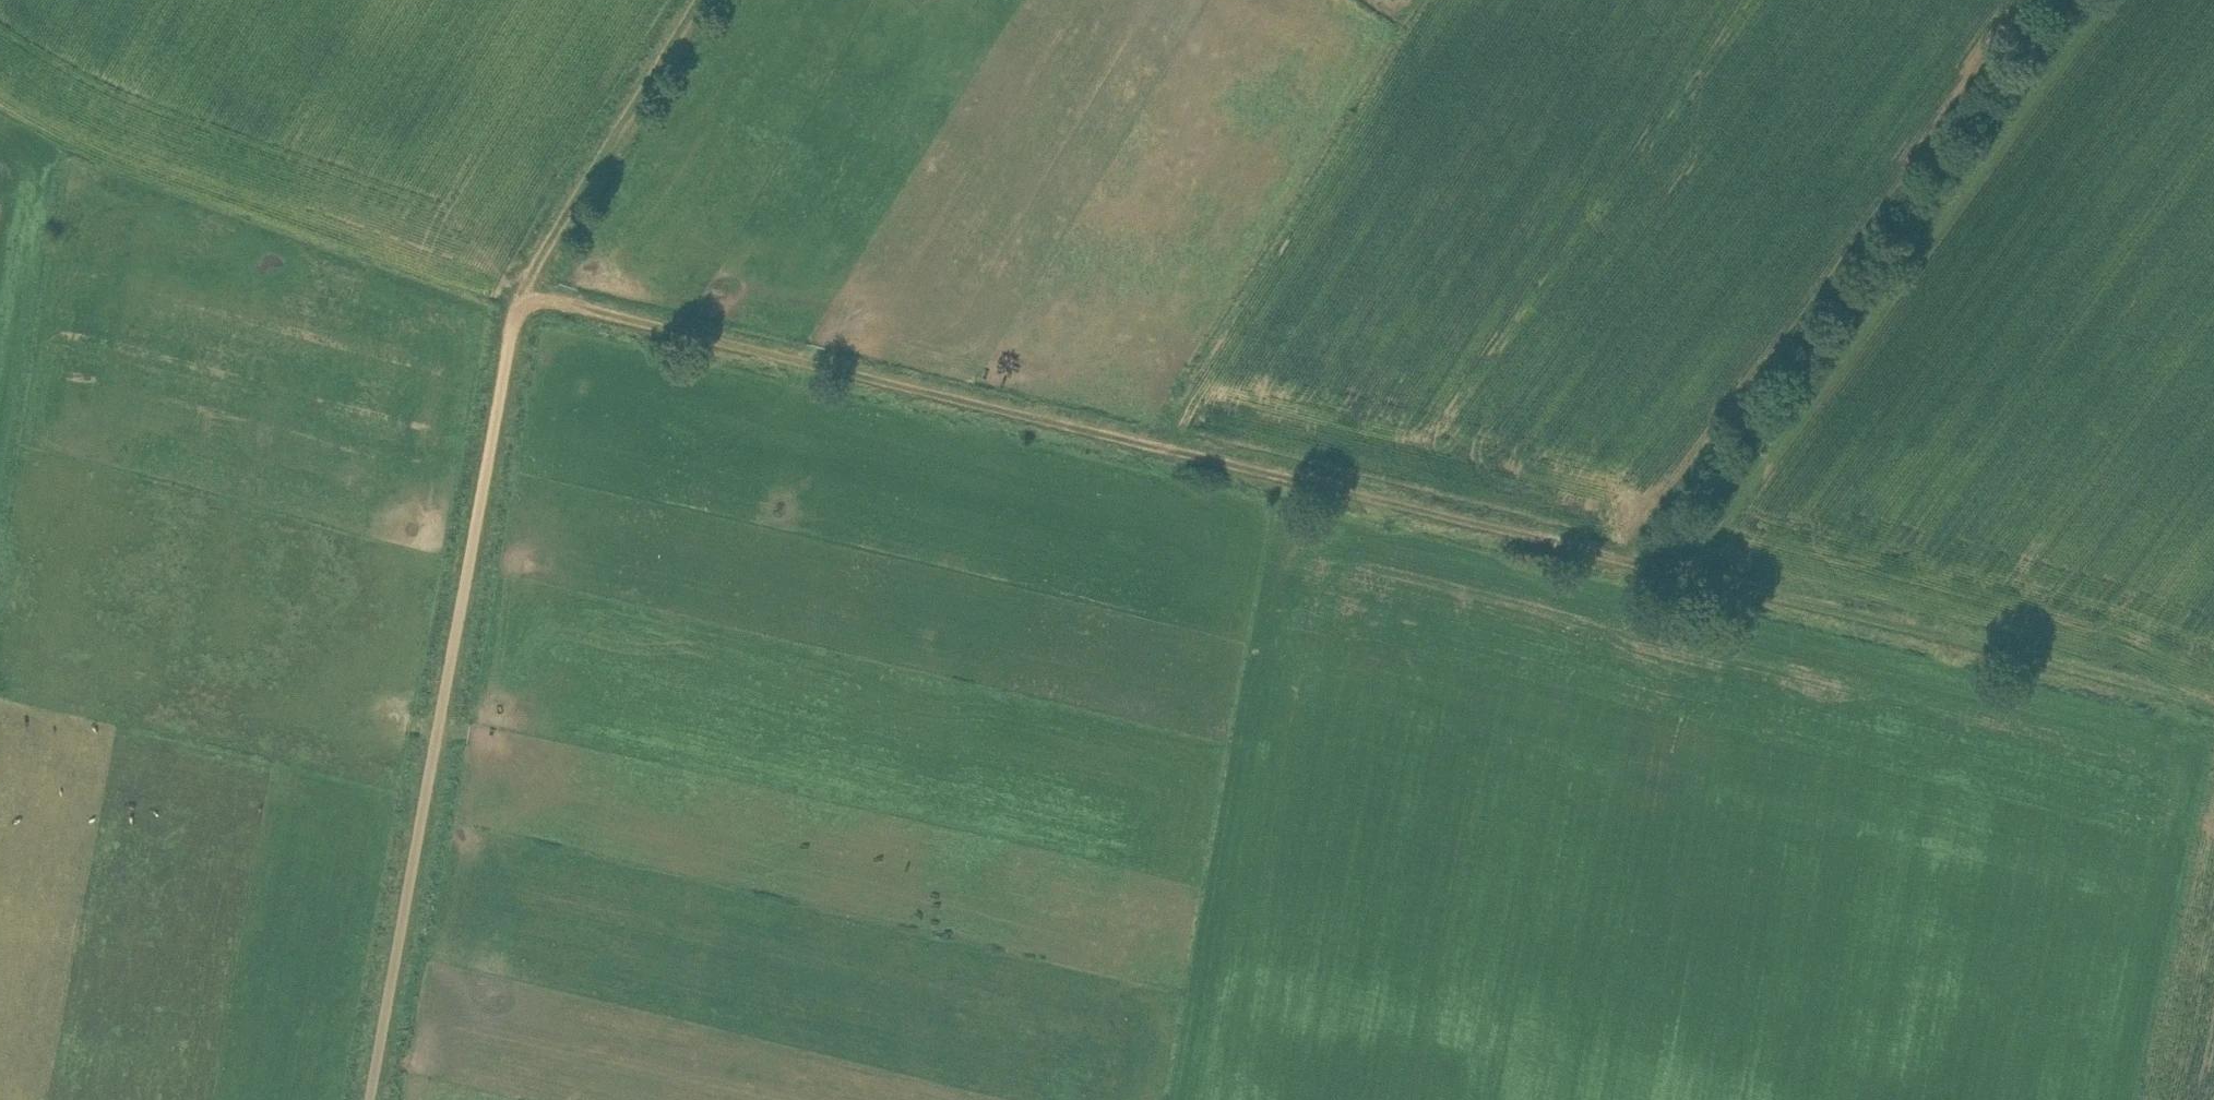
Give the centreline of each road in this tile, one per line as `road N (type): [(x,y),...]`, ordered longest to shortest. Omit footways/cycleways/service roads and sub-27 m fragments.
road 1 (track): [(2104,684),(515,298)]
road 2 (unclassified): [(361,1099),(515,298)]
road 3 (track): [(0,408),(48,147),(515,298)]
road 4 (track): [(697,0),(515,298)]

